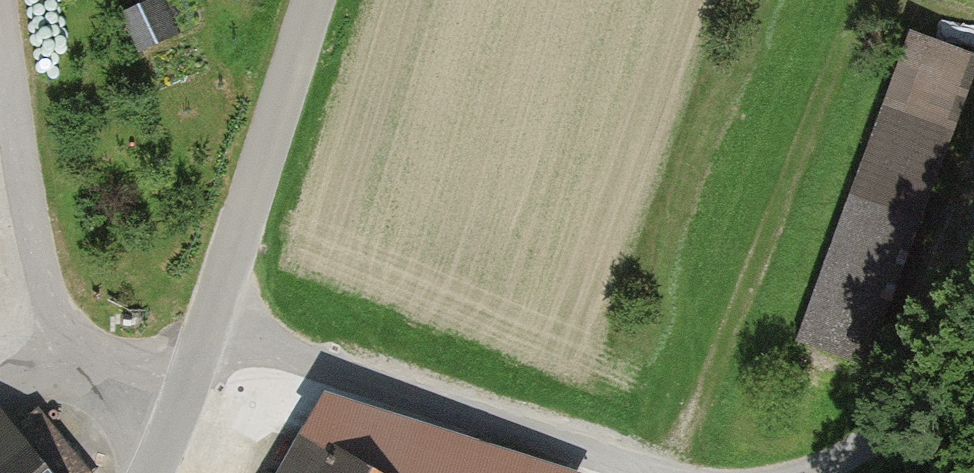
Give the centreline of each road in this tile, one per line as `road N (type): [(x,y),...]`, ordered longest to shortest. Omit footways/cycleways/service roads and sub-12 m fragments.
road 1 (track): [(655,472),(469,415),(216,307)]
road 2 (unclassified): [(171,428),(331,0)]
road 3 (unclassified): [(0,10),(68,354),(82,382)]
road 4 (track): [(973,353),(861,451),(813,472)]

